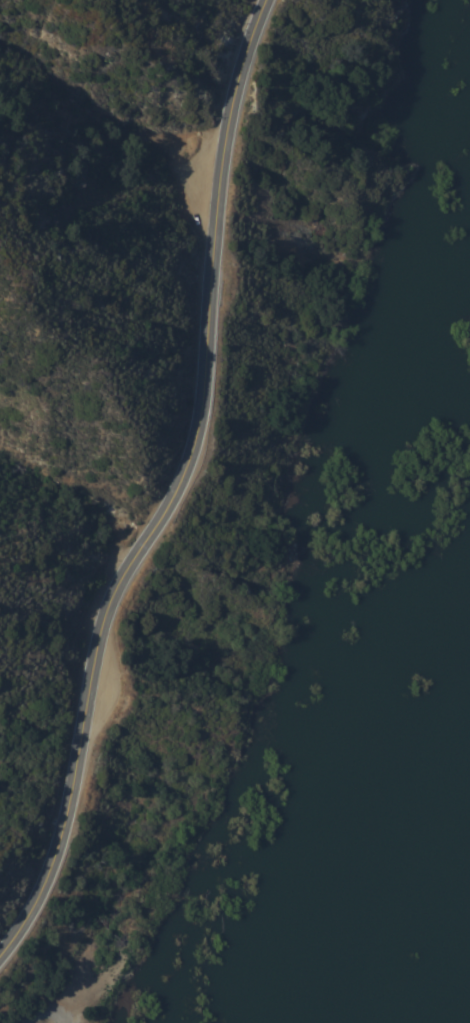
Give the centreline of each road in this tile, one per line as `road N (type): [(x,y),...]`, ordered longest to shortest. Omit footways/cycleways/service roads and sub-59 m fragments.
road 1 (secondary): [(279,0),(245,138),(209,422),(109,609),(67,825),(37,904),(0,956)]

